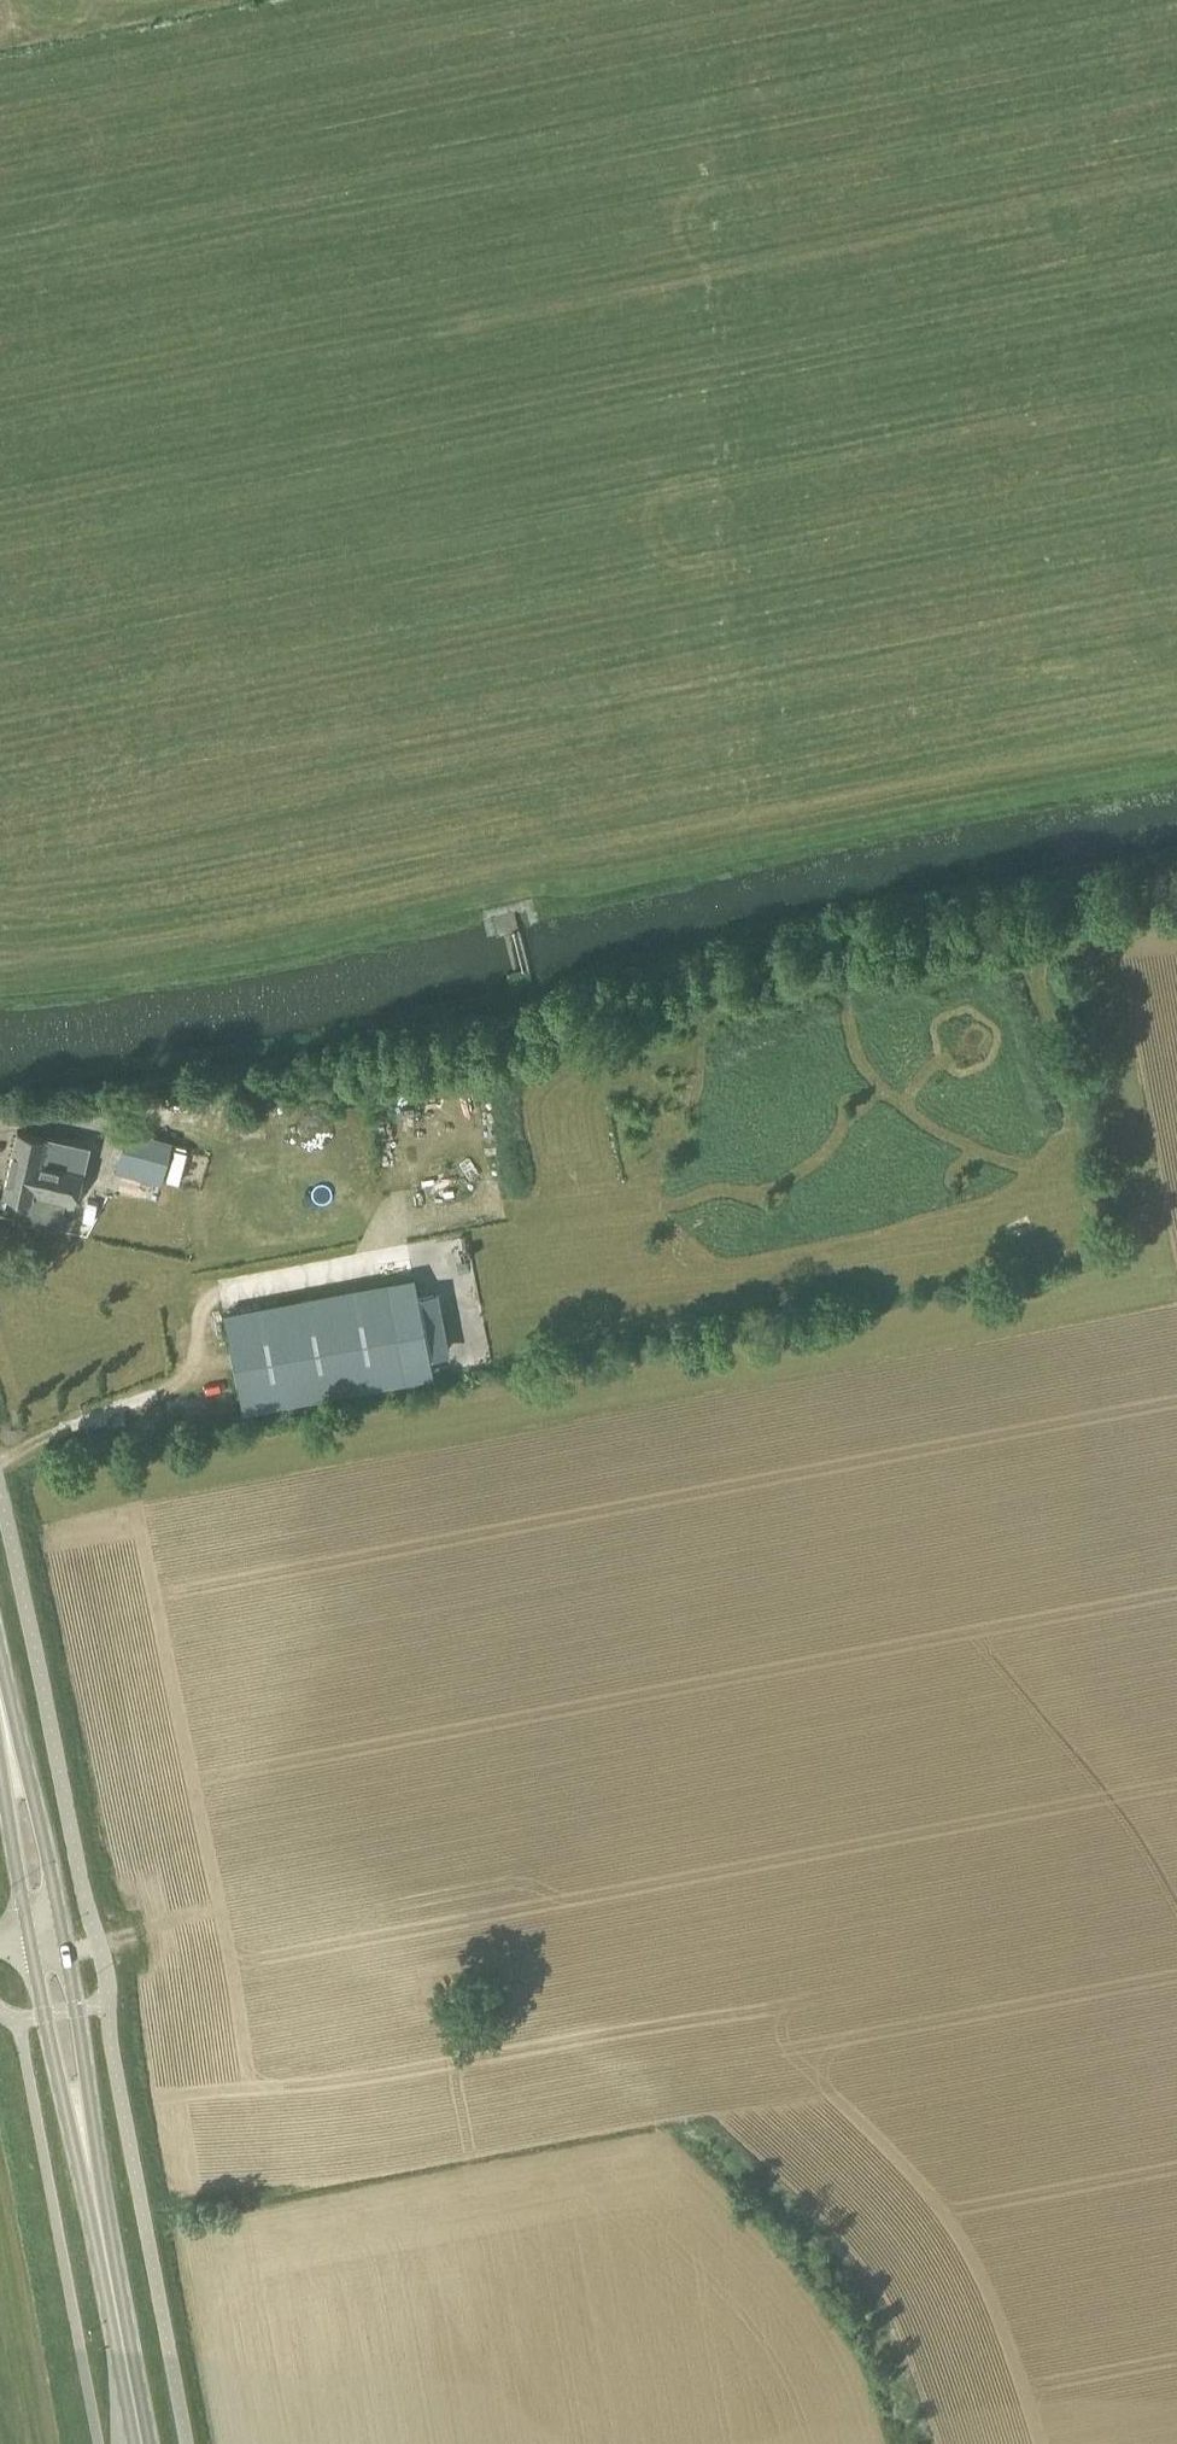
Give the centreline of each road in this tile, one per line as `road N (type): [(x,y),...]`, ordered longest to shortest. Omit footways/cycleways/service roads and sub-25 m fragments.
road 1 (primary): [(147,2443),(48,1929)]
road 2 (primary): [(48,1929),(0,1699)]

